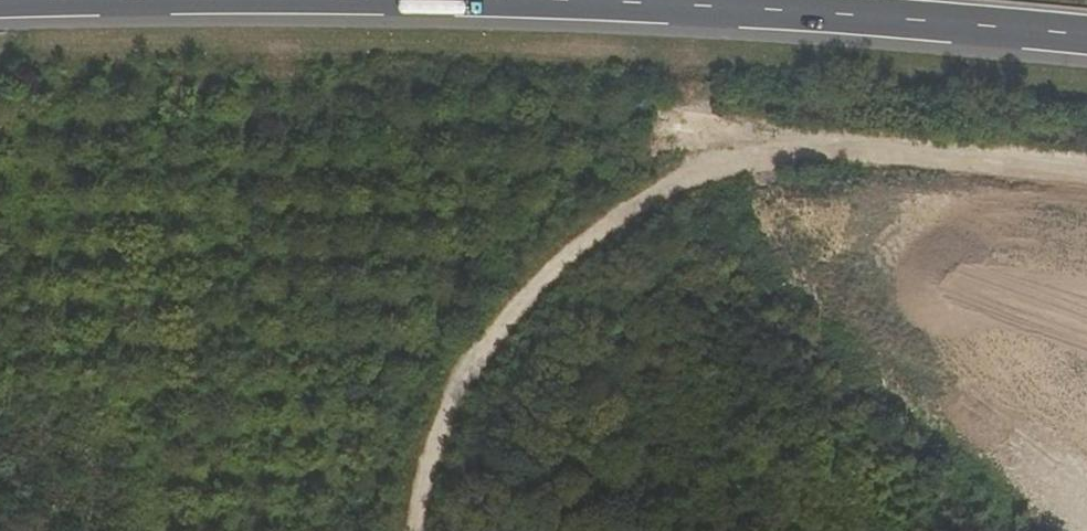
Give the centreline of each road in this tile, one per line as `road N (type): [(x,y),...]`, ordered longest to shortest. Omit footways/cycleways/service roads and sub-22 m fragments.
road 1 (track): [(434,530),(448,467),(505,343),(562,274),(683,206),(796,159),(1086,195)]
road 2 (trunk): [(618,0),(1086,37)]

